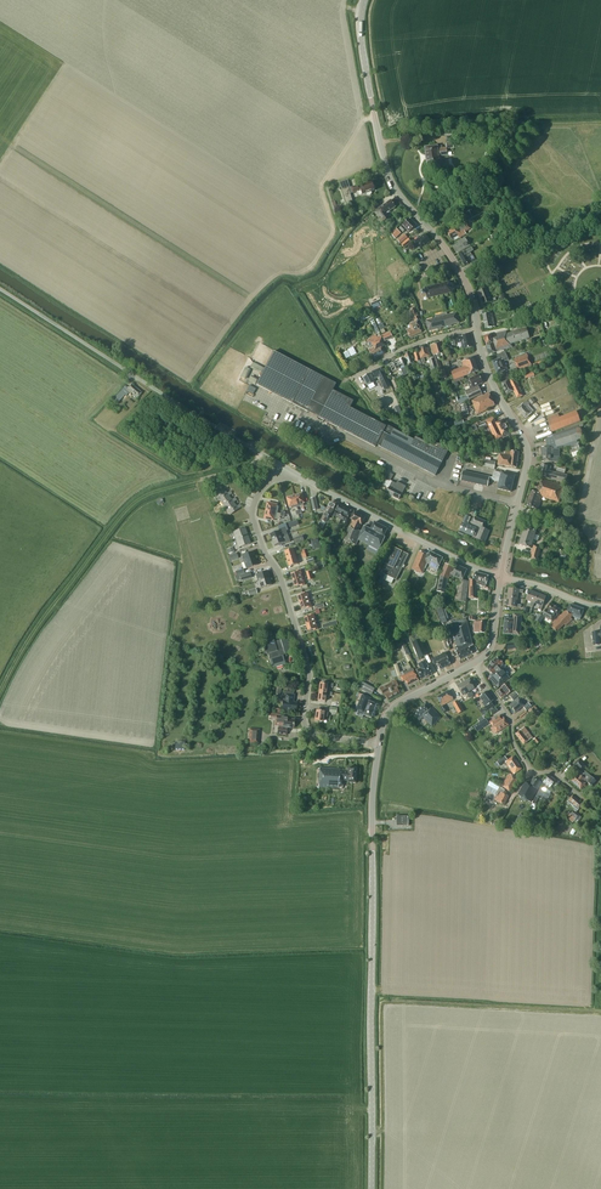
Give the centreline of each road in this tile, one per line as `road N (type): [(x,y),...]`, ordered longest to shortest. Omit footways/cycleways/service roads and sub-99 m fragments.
road 1 (secondary): [(371,1188),(372,802),(379,744)]
road 2 (secondary): [(476,328),(466,283),(396,192),(385,165),(361,39),(363,0)]
road 3 (residential): [(379,744),(321,737),(304,722),(309,672),(251,515),(283,466)]
road 4 (unclassified): [(283,466),(0,289)]
road 5 (unclassified): [(501,576),(283,466)]
road 6 (secondary): [(516,503),(526,446),(490,379),(476,328)]
road 7 (residential): [(516,503),(448,489),(353,441)]
road 8 (residential): [(350,376),(418,343),(476,328)]
road 9 (secondary): [(379,744),(395,705),(474,662)]
road 10 (residential): [(529,768),(507,713),(474,662)]

